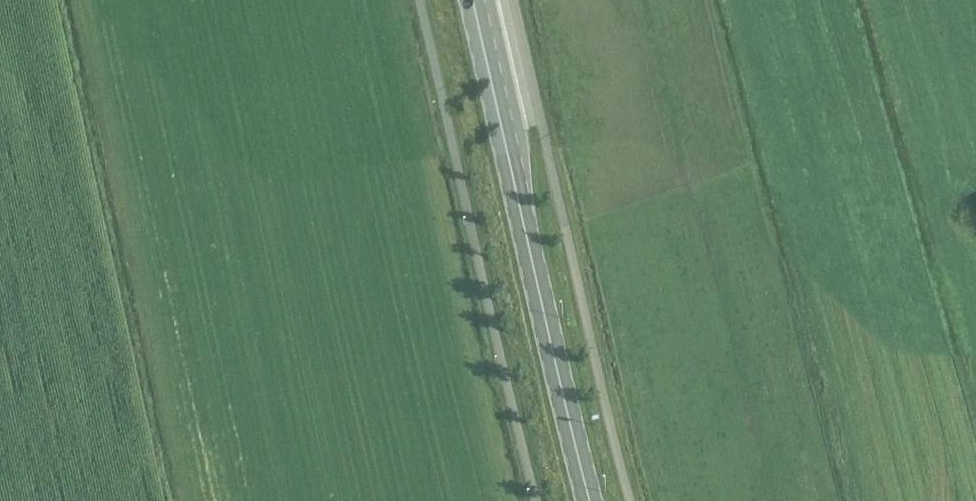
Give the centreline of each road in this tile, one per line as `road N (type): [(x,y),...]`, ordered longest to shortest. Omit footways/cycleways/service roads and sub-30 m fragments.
road 1 (primary): [(590,500),(473,0)]

